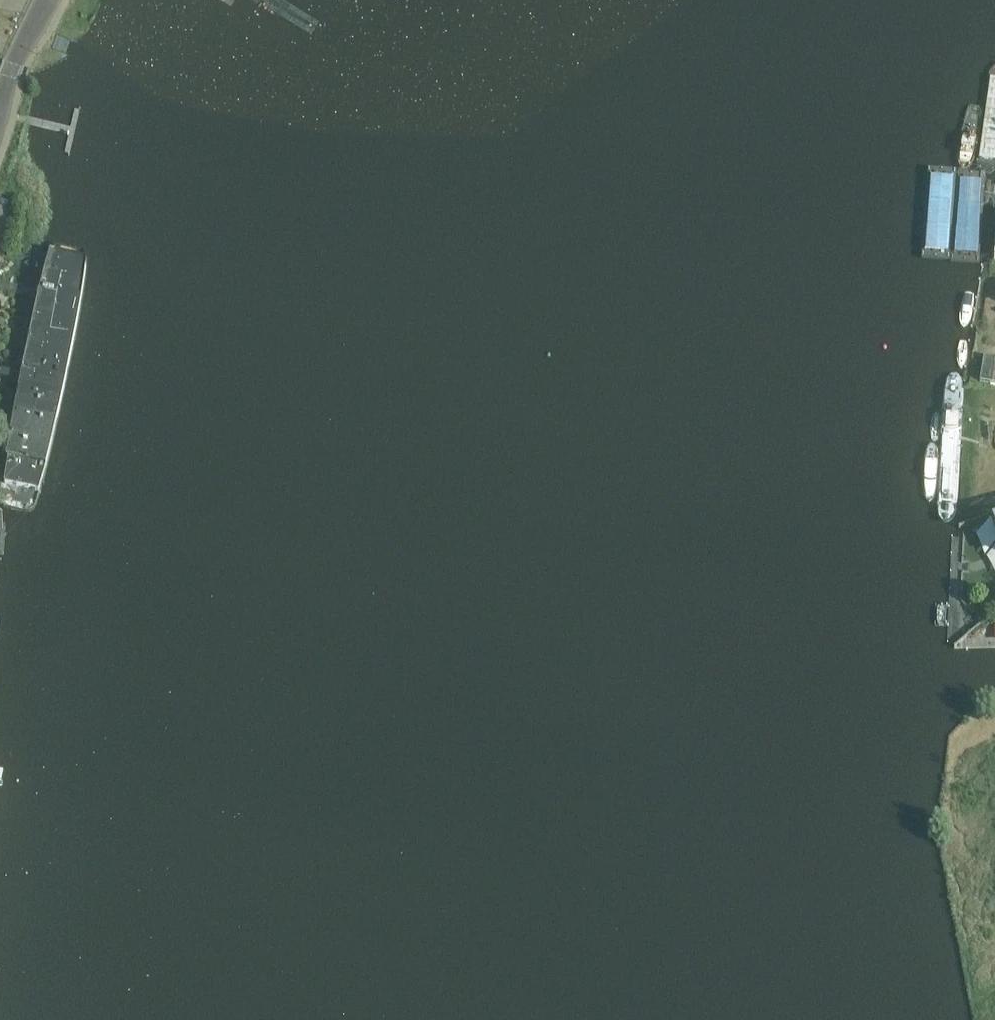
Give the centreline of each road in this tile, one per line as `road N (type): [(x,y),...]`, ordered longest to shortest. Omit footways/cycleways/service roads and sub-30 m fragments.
road 1 (tertiary): [(0,136),(54,0)]

